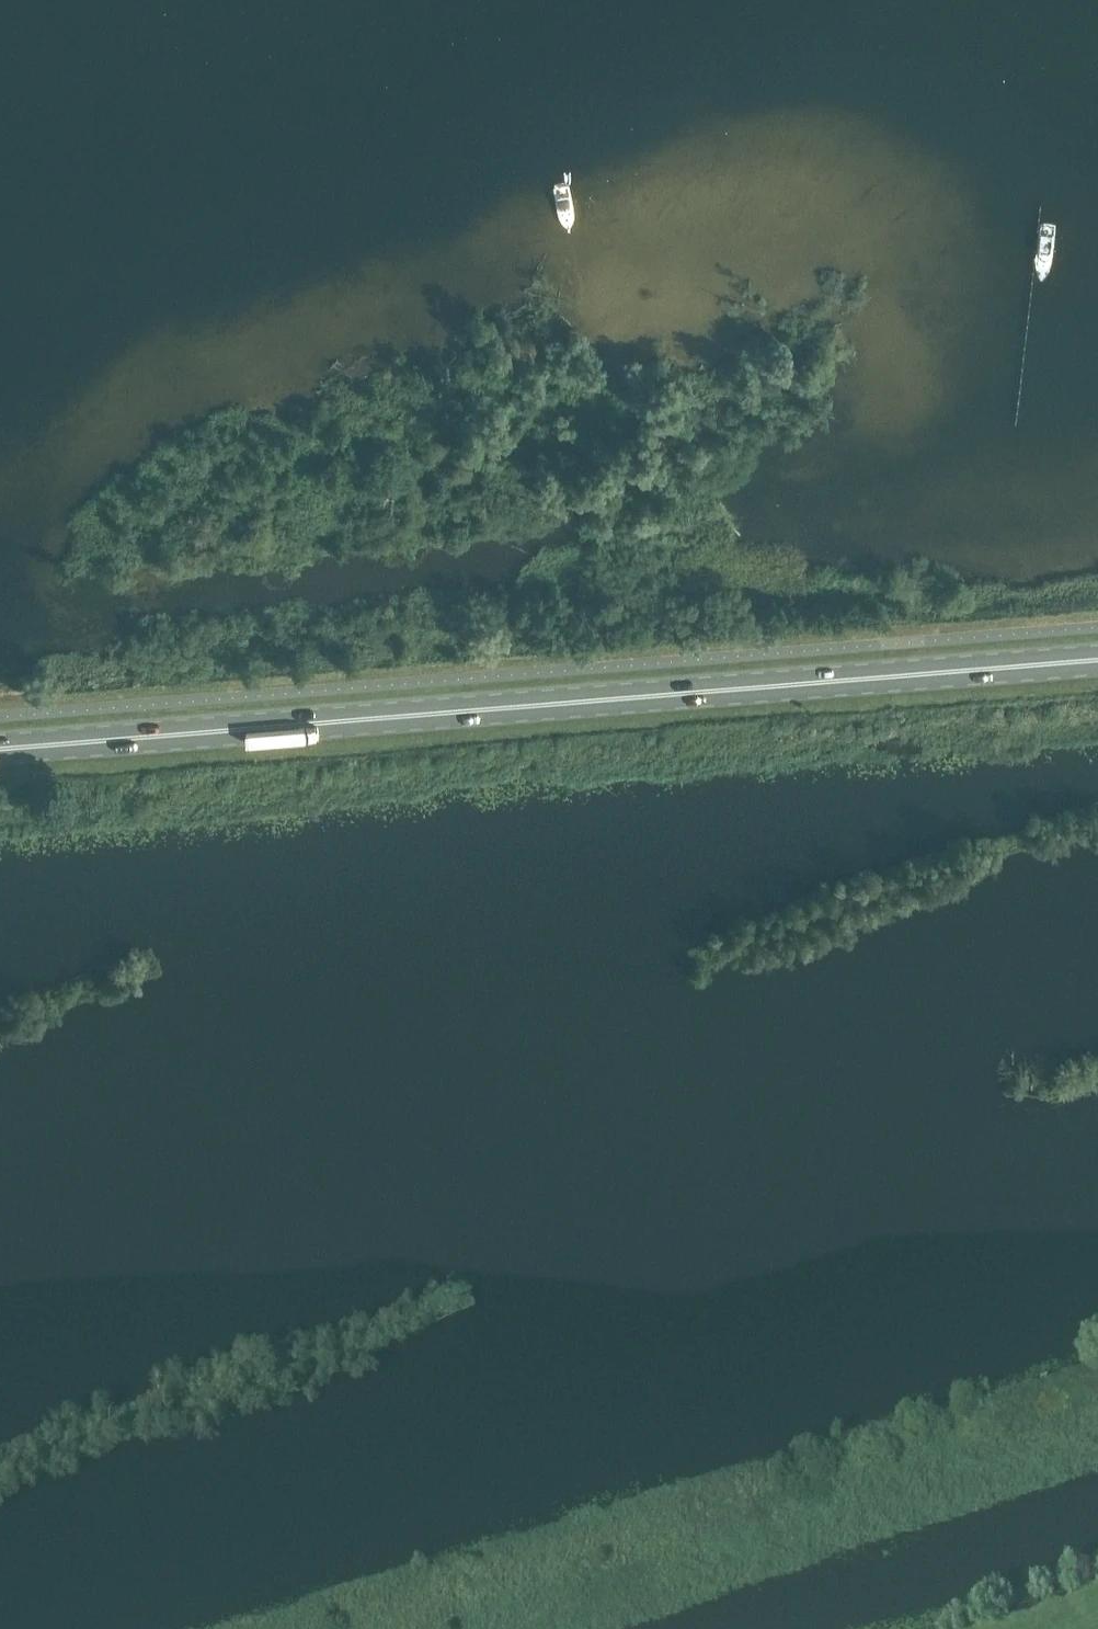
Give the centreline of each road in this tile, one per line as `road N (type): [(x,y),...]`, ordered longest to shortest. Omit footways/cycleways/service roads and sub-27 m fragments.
road 1 (primary): [(0,750),(1097,661)]

